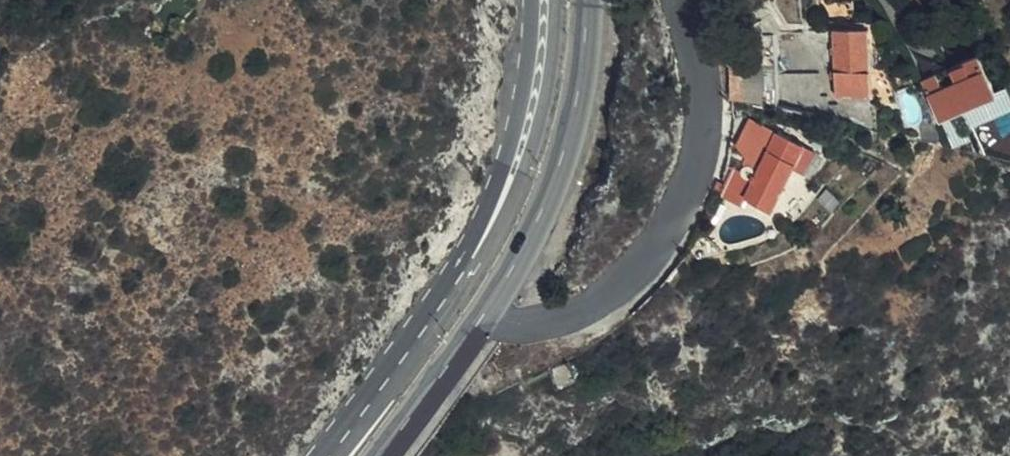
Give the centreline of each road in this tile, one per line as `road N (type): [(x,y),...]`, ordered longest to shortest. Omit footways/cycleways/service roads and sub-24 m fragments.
road 1 (primary): [(382,455),(527,246),(560,175),(586,0)]
road 2 (primary): [(558,0),(521,182),(470,286),(428,325)]
road 3 (primary): [(528,0),(509,152),(481,227),(428,325)]
road 4 (primary): [(428,325),(325,455)]

